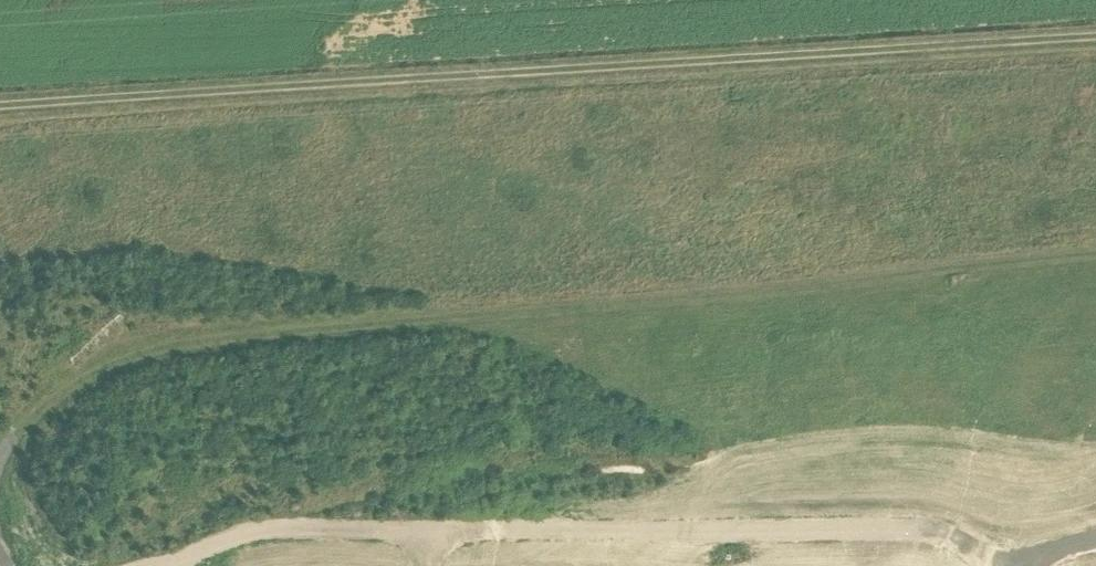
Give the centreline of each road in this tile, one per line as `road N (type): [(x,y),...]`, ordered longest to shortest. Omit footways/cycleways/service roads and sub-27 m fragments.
road 1 (track): [(0,462),(46,410),(116,364),(621,302),(1095,260)]
road 2 (track): [(0,115),(1095,41)]

